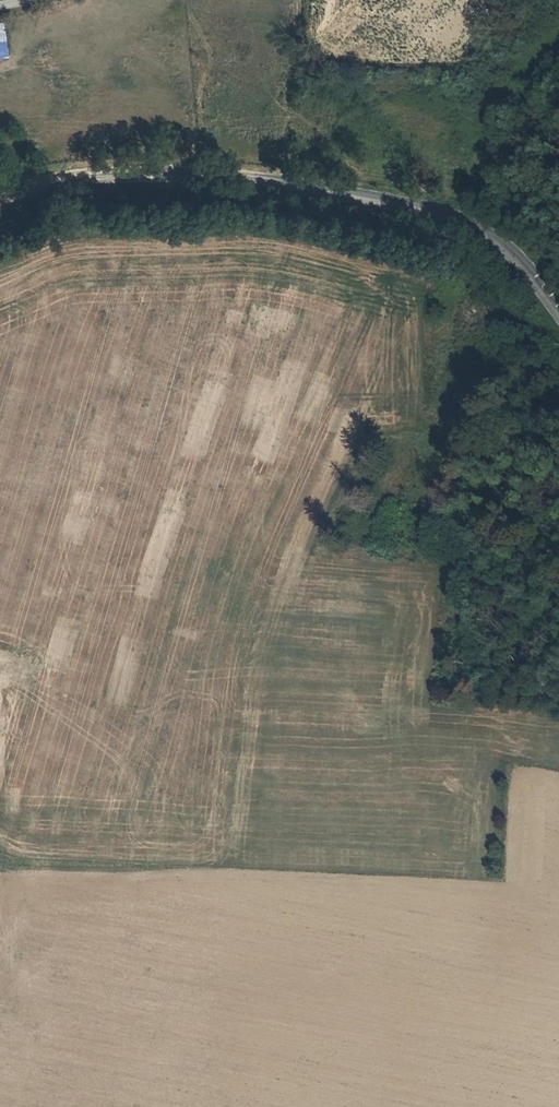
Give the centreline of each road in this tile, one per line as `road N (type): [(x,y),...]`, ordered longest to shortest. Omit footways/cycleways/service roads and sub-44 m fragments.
road 1 (tertiary): [(0,199),(45,183),(124,174),(249,180),(438,214),(510,245),(558,311)]

